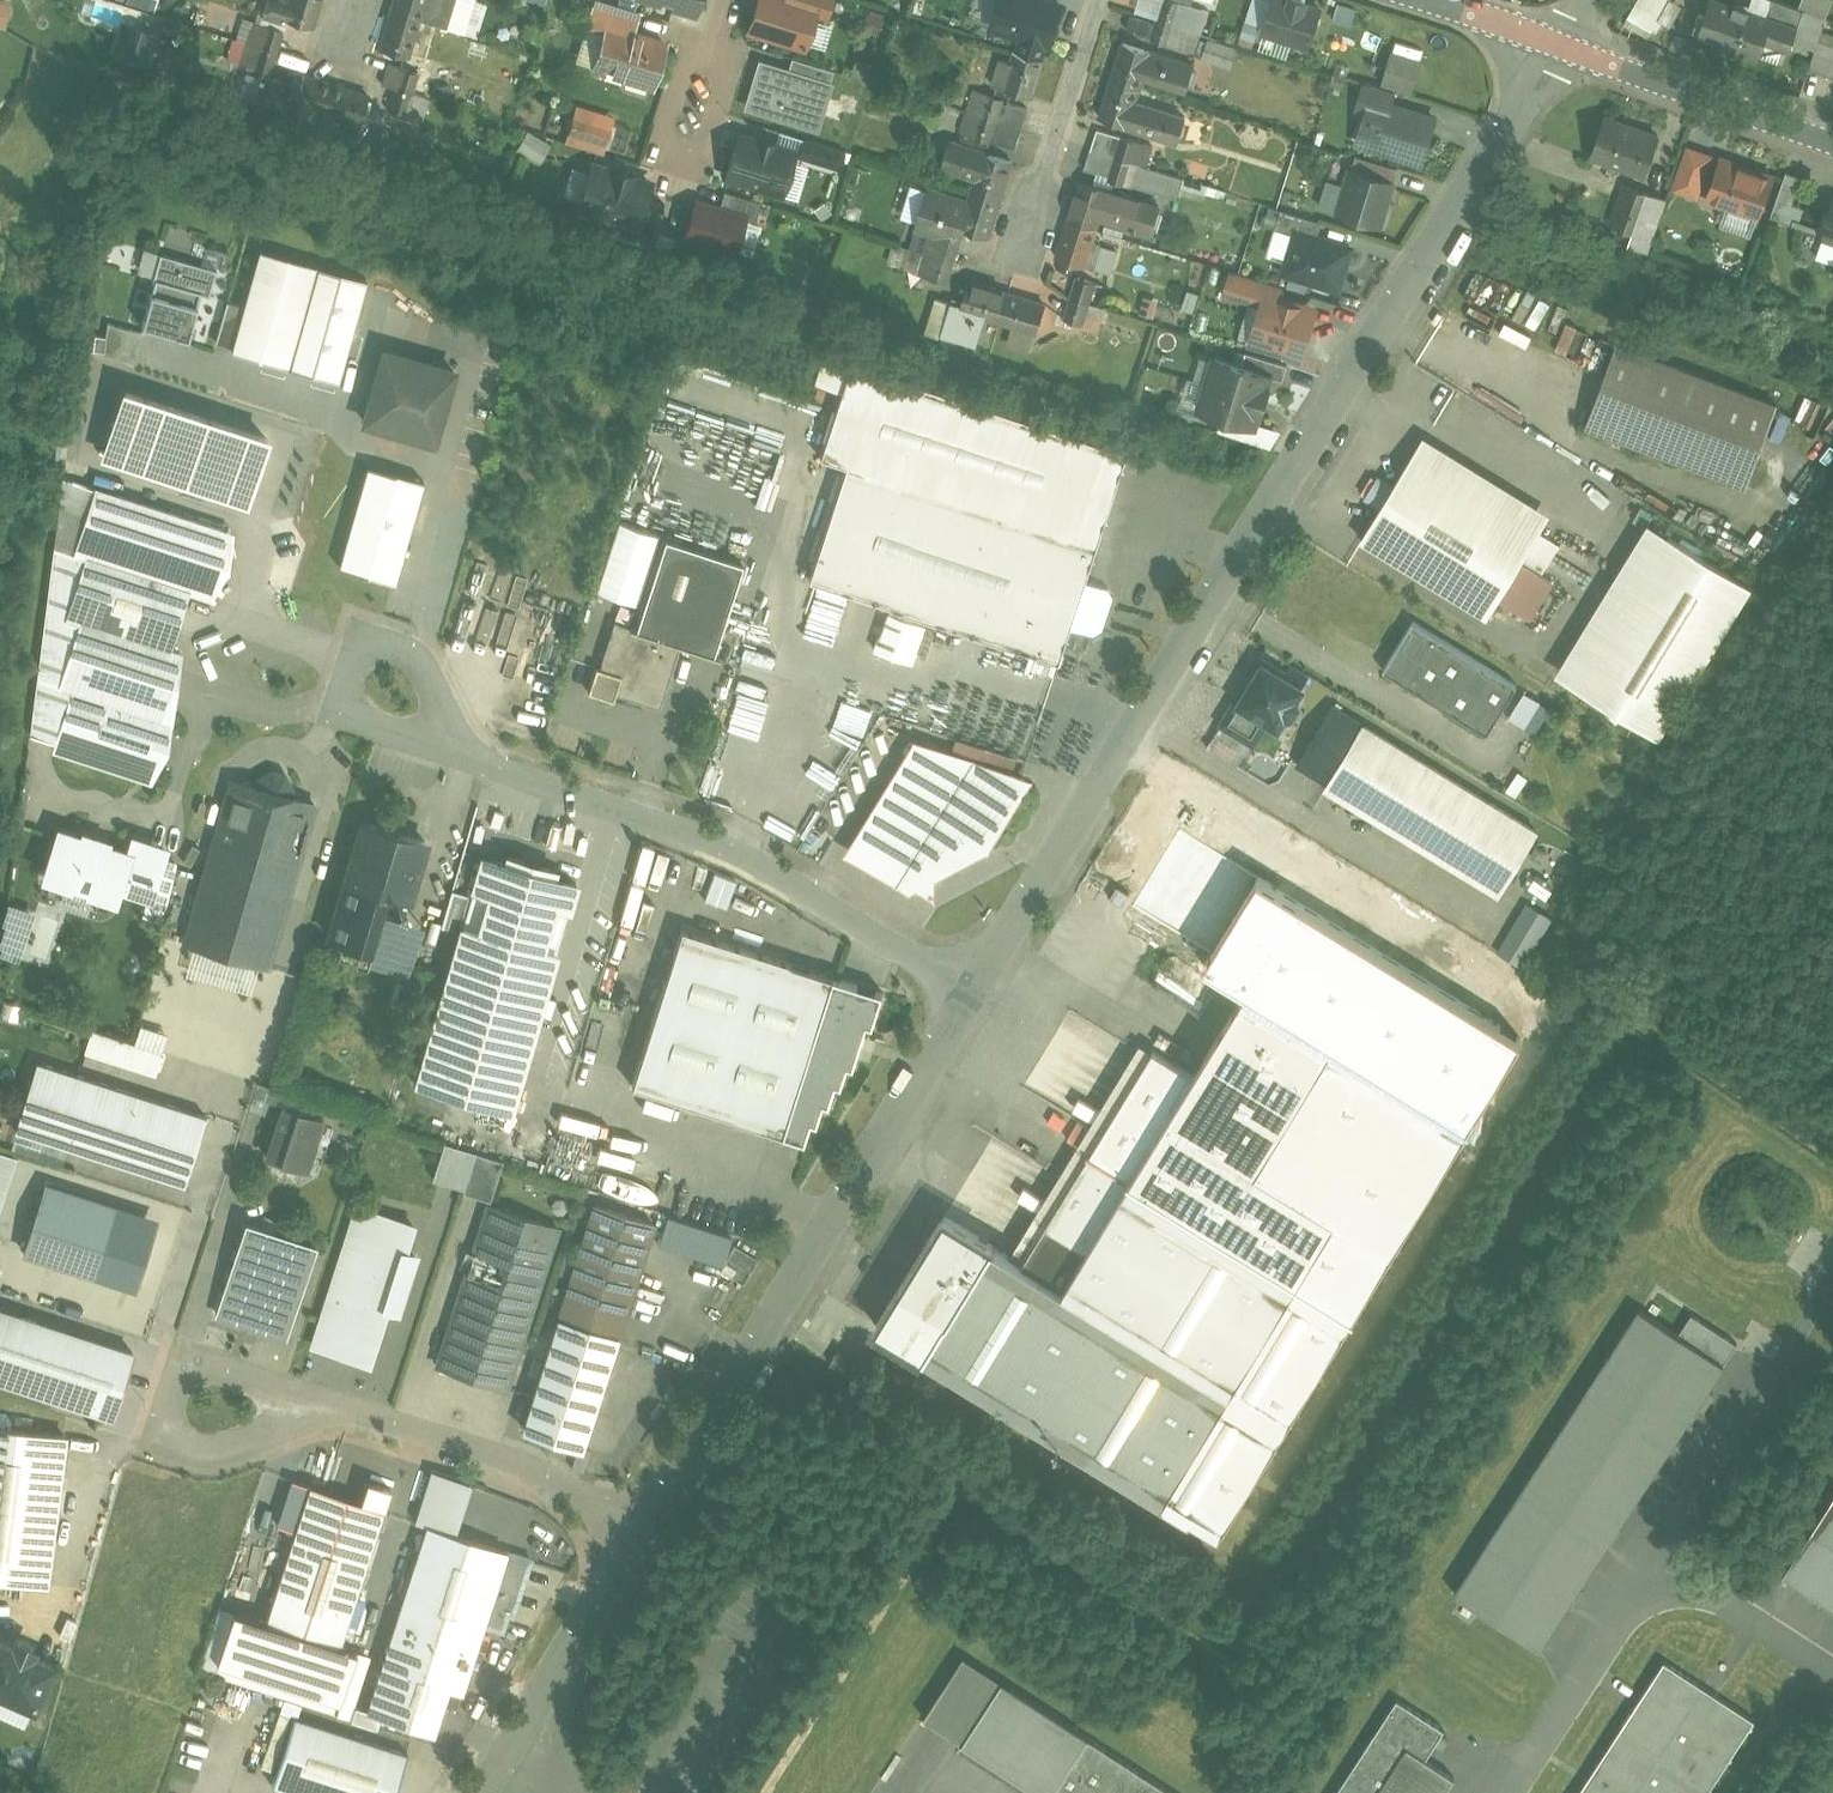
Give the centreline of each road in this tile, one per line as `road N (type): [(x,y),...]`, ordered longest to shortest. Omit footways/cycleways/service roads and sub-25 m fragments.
road 1 (residential): [(1567,43),(1301,483),(981,982)]
road 2 (residential): [(981,982),(657,1516)]
road 3 (unclassified): [(981,982),(716,838),(466,751)]
road 4 (unclassified): [(657,1516),(276,1382)]
road 5 (residential): [(657,1516),(481,1792)]
road 6 (unclassified): [(276,1382),(181,1348),(156,1378),(151,1414),(172,1436),(213,1438),(263,1408)]
road 7 (residential): [(1093,0),(1005,285)]
road 8 (residential): [(1567,43),(1832,141)]
road 9 (unclassified): [(466,751),(432,674),(409,652),(382,643),(364,642),(354,658),(341,702),(353,719)]
road 10 (residential): [(726,0),(671,194)]
road 11 (residential): [(1428,0),(1567,43)]

